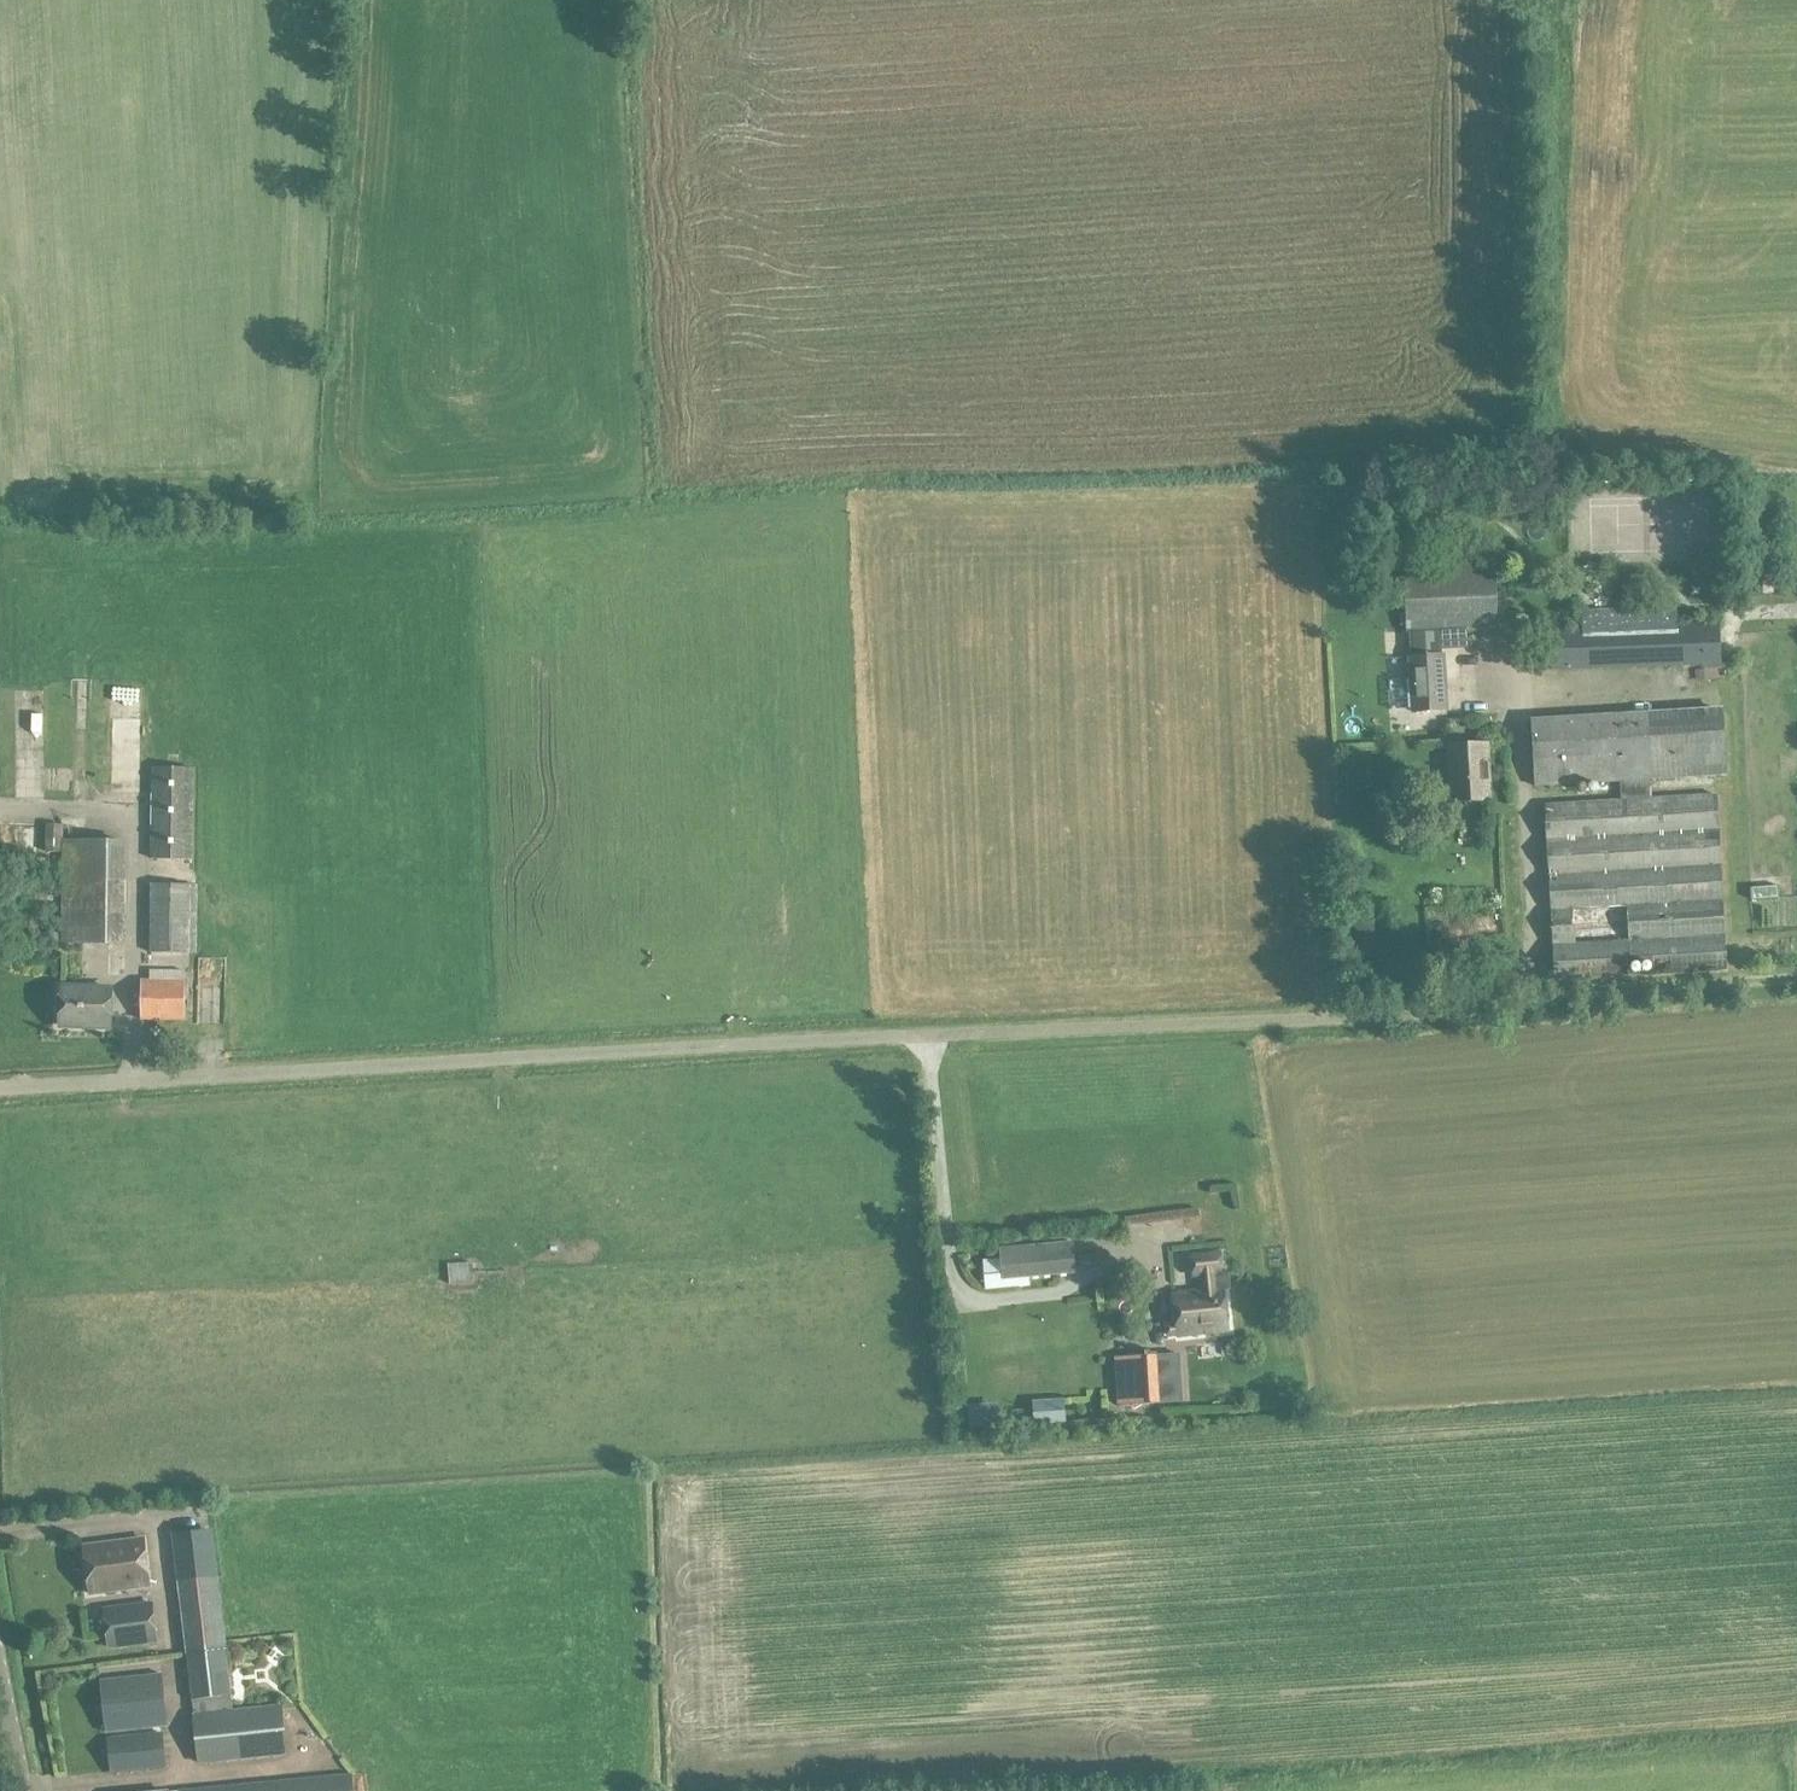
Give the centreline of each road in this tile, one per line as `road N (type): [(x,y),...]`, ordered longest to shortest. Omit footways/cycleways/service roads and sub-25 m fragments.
road 1 (unclassified): [(26,1790),(0,1661)]

